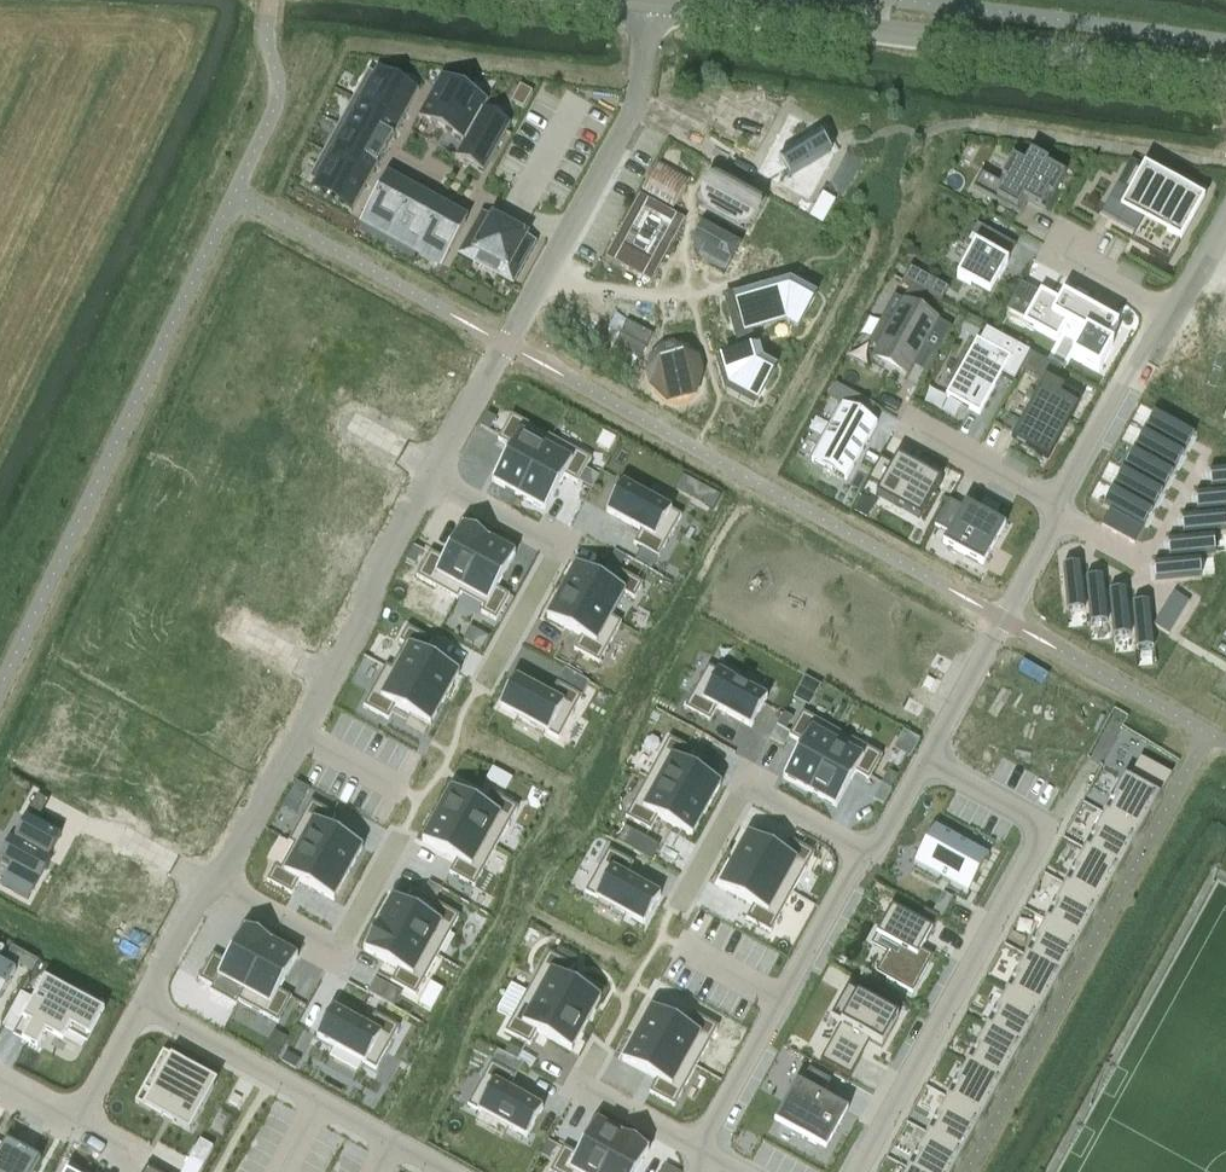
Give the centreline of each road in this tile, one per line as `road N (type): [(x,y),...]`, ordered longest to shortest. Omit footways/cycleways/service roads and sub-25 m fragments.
road 1 (residential): [(1225,77),(652,3)]
road 2 (residential): [(433,479),(639,109)]
road 3 (residential): [(857,1171),(1033,853),(1035,826)]
road 4 (residential): [(447,1171),(144,1004)]
road 5 (residential): [(703,1153),(870,856)]
road 6 (residential): [(433,479),(560,549),(484,685)]
road 7 (residential): [(870,856),(747,786),(676,908)]
road 8 (residential): [(403,834),(336,950),(216,883)]
road 9 (residential): [(925,762),(1055,527)]
road 10 (residential): [(1216,448),(1134,577),(1055,527)]
road 11 (residential): [(216,883),(328,681)]
road 12 (residential): [(328,681),(433,479)]
road 13 (residential): [(1066,507),(1171,315)]
road 14 (residential): [(602,1049),(584,1082),(703,1153)]
road 15 (residential): [(913,421),(1066,507)]
road 16 (residential): [(1075,235),(1063,256),(1171,315)]
road 17 (residential): [(144,1004),(216,883)]
road 18 (residential): [(78,1122),(144,1004)]
road 19 (residential): [(1035,826),(925,762)]
road 20 (residential): [(220,619),(328,681)]

